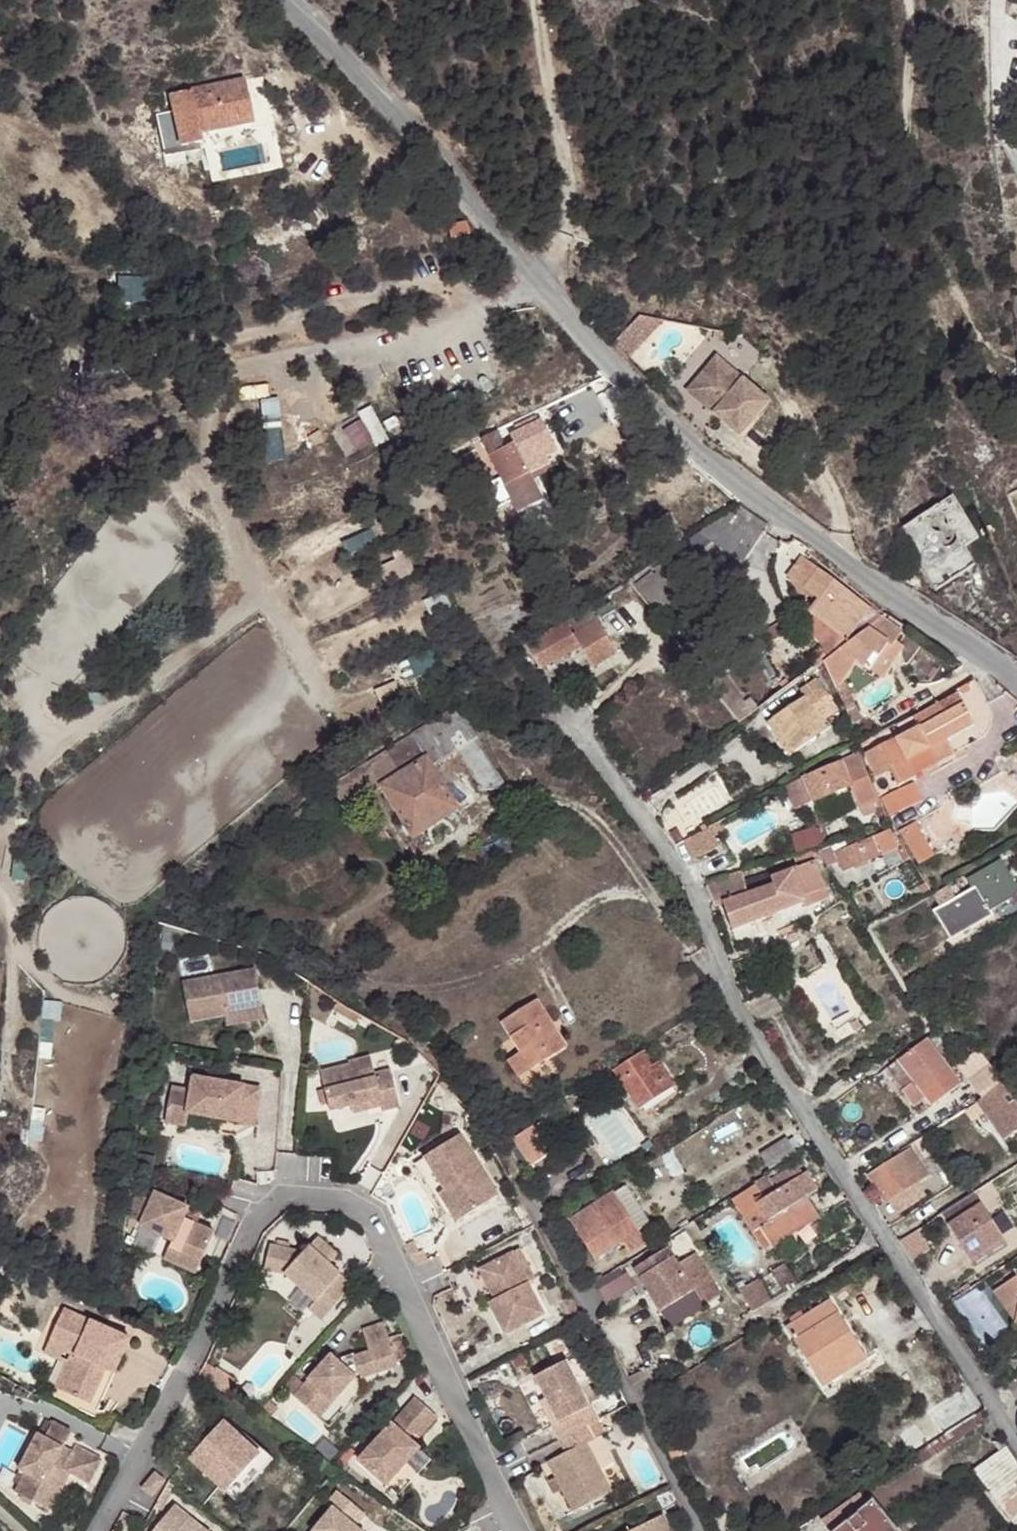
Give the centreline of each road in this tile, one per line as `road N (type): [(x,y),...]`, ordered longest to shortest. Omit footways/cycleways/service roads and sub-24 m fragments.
road 1 (unclassified): [(1016,689),(747,494),(530,278),(362,75),(284,0)]
road 2 (residential): [(1016,1444),(736,1003),(692,884),(585,732)]

